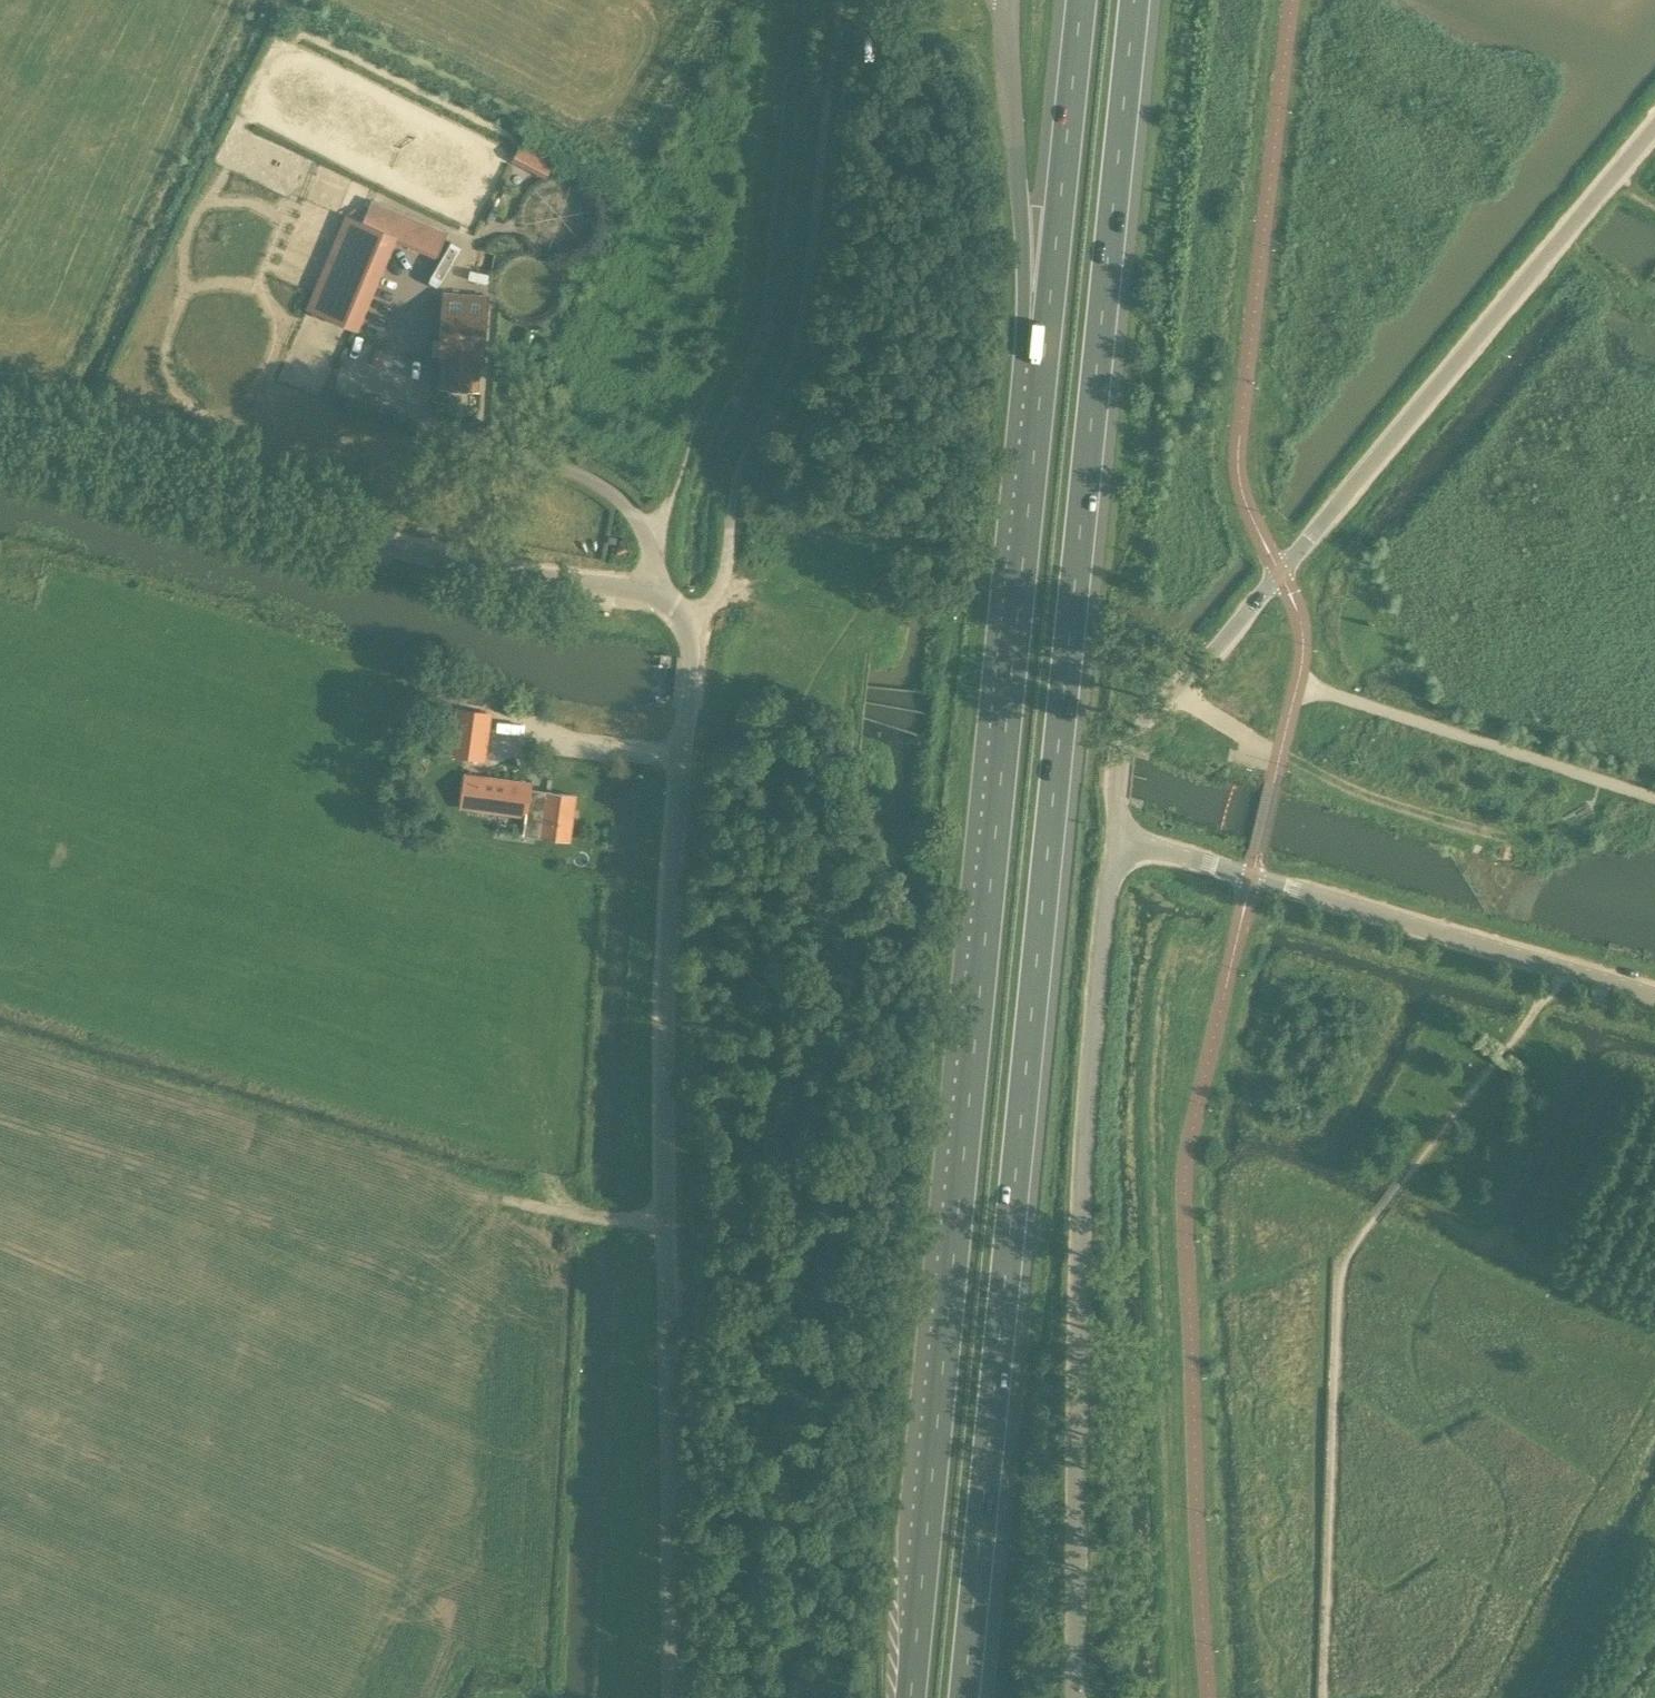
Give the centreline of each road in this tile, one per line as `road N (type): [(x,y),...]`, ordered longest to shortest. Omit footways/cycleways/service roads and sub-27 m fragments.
road 1 (tertiary): [(670,1697),(667,1035),(689,624),(649,588),(411,551),(0,432)]
road 2 (motorway): [(962,1697),(1133,0)]
road 3 (motorway): [(1035,445),(911,1697)]
road 4 (unclassified): [(1114,842),(1118,759),(1132,735),(1247,612),(1654,127)]
road 5 (tertiary): [(1074,1697),(1083,1148),(1114,842)]
road 6 (tertiary): [(1654,997),(1114,842)]
road 7 (motorway): [(1081,0),(1035,445)]
road 8 (motorway): [(1005,0),(1019,343),(1035,445)]
road 9 (track): [(1498,832),(1374,794),(1280,754)]

